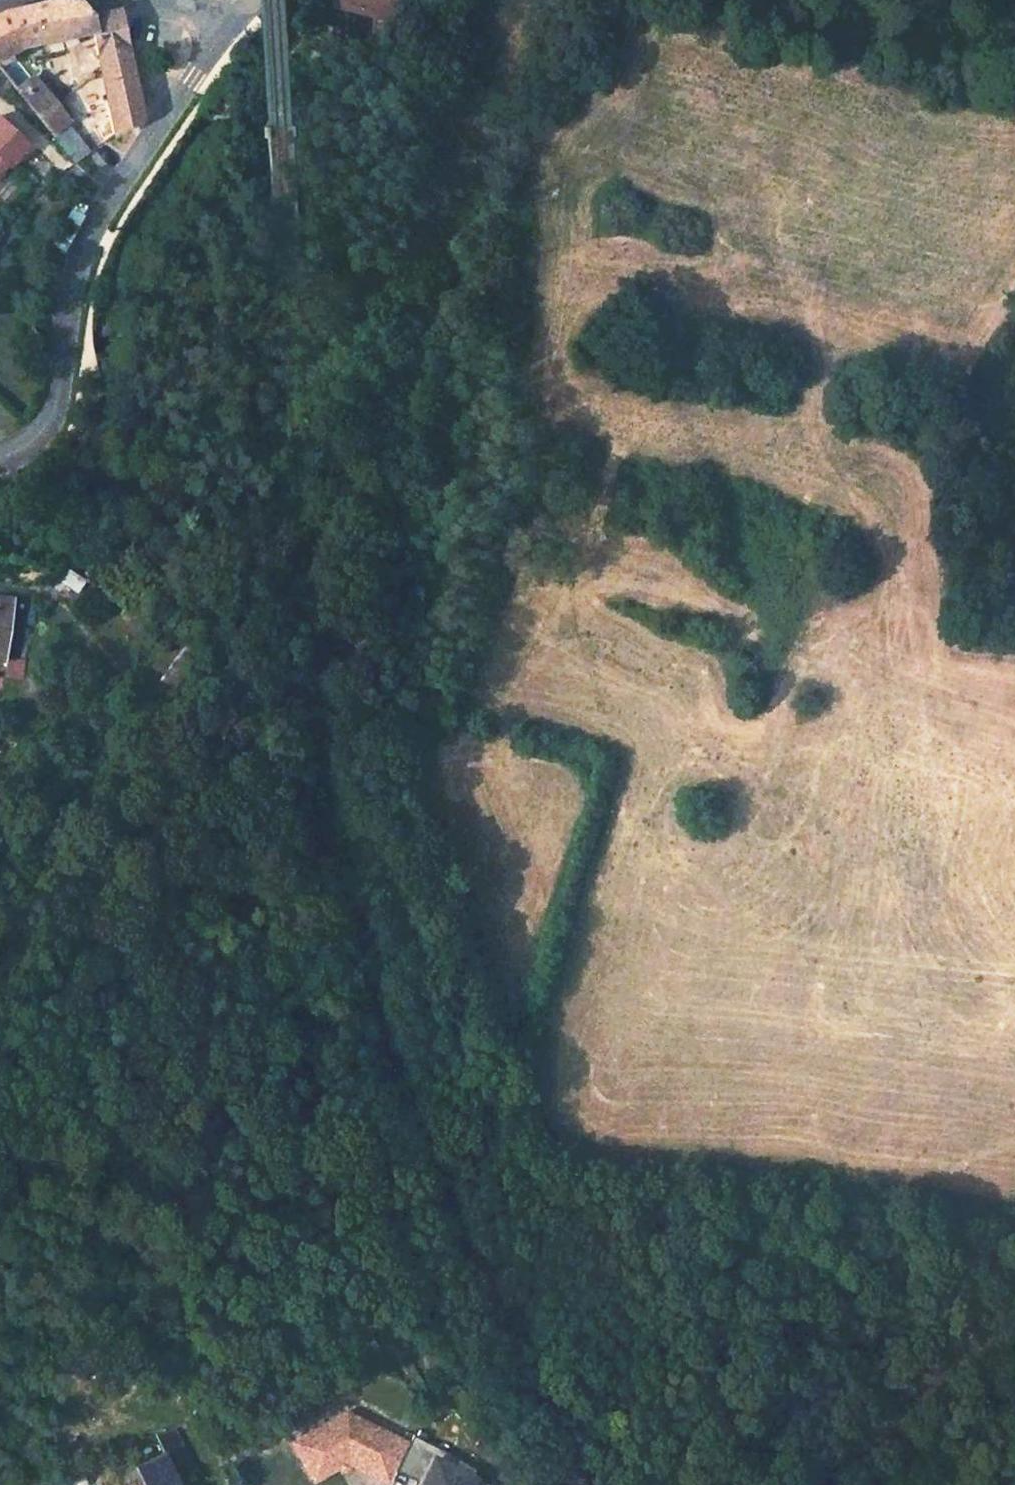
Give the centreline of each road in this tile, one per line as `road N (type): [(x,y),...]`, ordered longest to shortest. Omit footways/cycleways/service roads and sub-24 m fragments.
road 1 (unclassified): [(0,452),(26,442),(55,411),(87,243),(231,18)]
road 2 (residential): [(705,1484),(762,1462),(863,1439),(1014,1299)]

